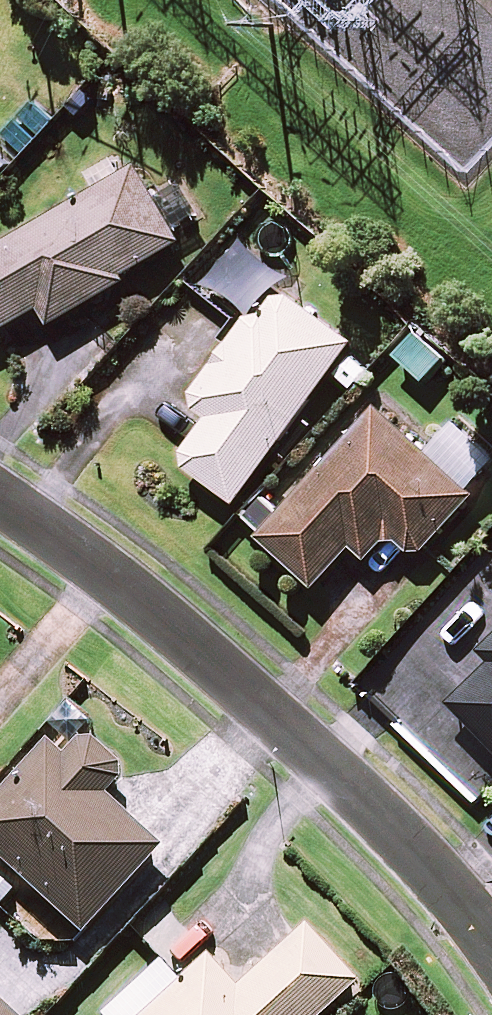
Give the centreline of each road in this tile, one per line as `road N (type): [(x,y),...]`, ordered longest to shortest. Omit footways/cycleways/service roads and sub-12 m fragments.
road 1 (residential): [(0,499),(234,677),(401,835),(491,942)]

